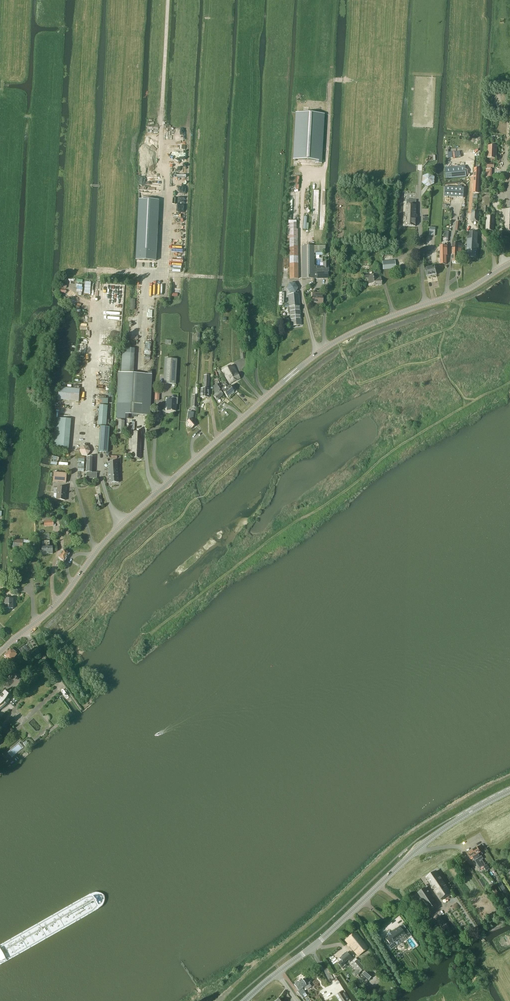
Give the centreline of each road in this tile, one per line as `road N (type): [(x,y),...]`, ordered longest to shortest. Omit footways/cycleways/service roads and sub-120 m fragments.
road 1 (tertiary): [(0,653),(121,525),(304,364),(364,327),(459,294),(509,264)]
road 2 (track): [(168,0),(161,271),(147,280),(137,361)]
road 3 (tertiary): [(245,1000),(433,837),(509,792)]

